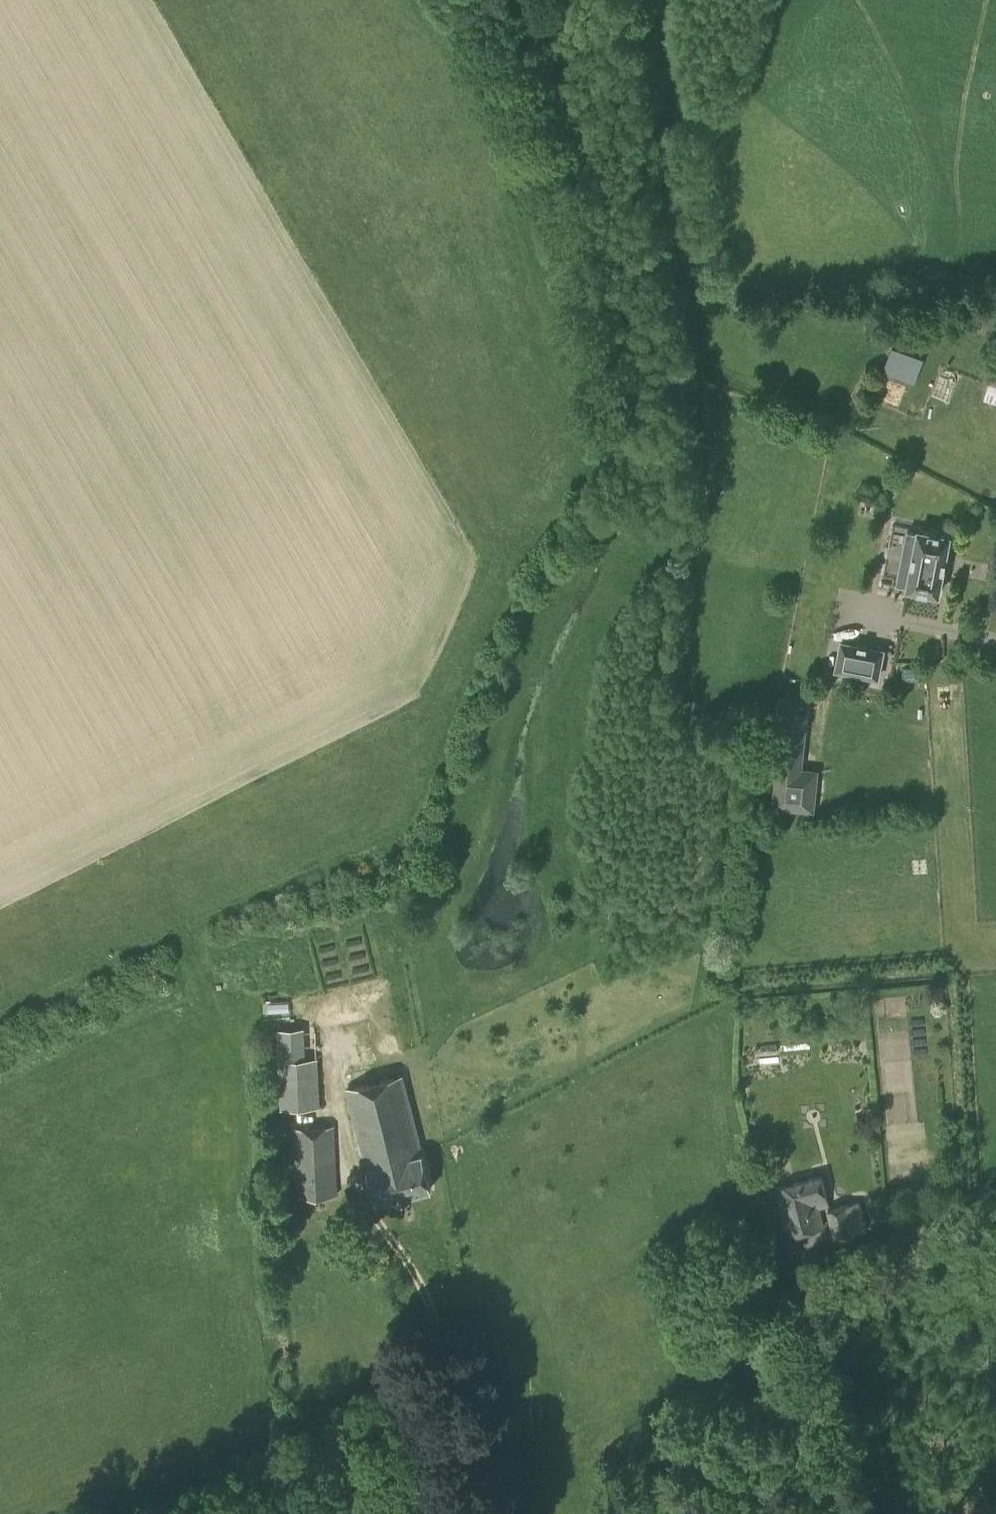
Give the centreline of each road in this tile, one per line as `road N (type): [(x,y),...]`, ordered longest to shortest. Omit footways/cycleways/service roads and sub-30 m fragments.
road 1 (track): [(861,1513),(816,1246)]
road 2 (track): [(995,644),(848,611)]

